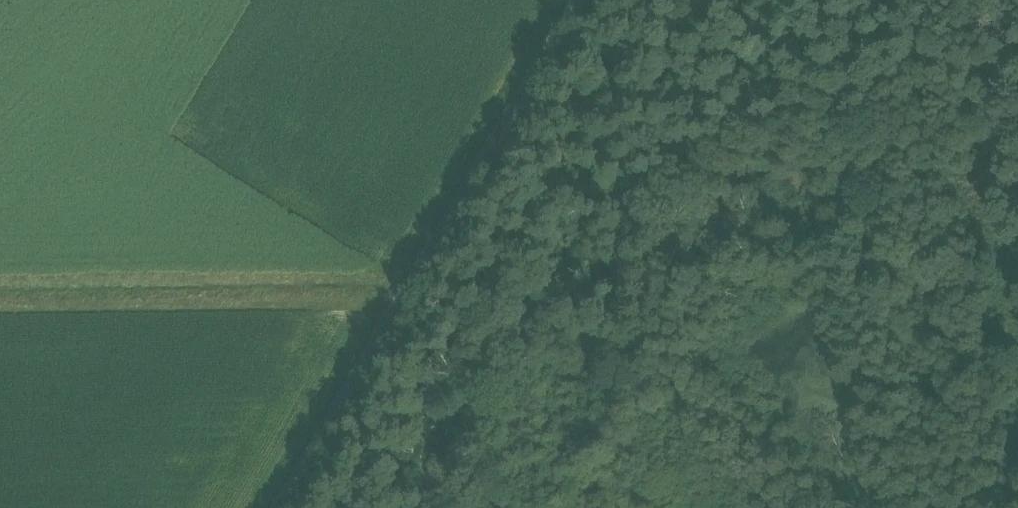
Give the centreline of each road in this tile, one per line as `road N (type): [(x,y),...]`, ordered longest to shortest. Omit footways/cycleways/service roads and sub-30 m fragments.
road 1 (unclassified): [(575,0),(275,507)]

